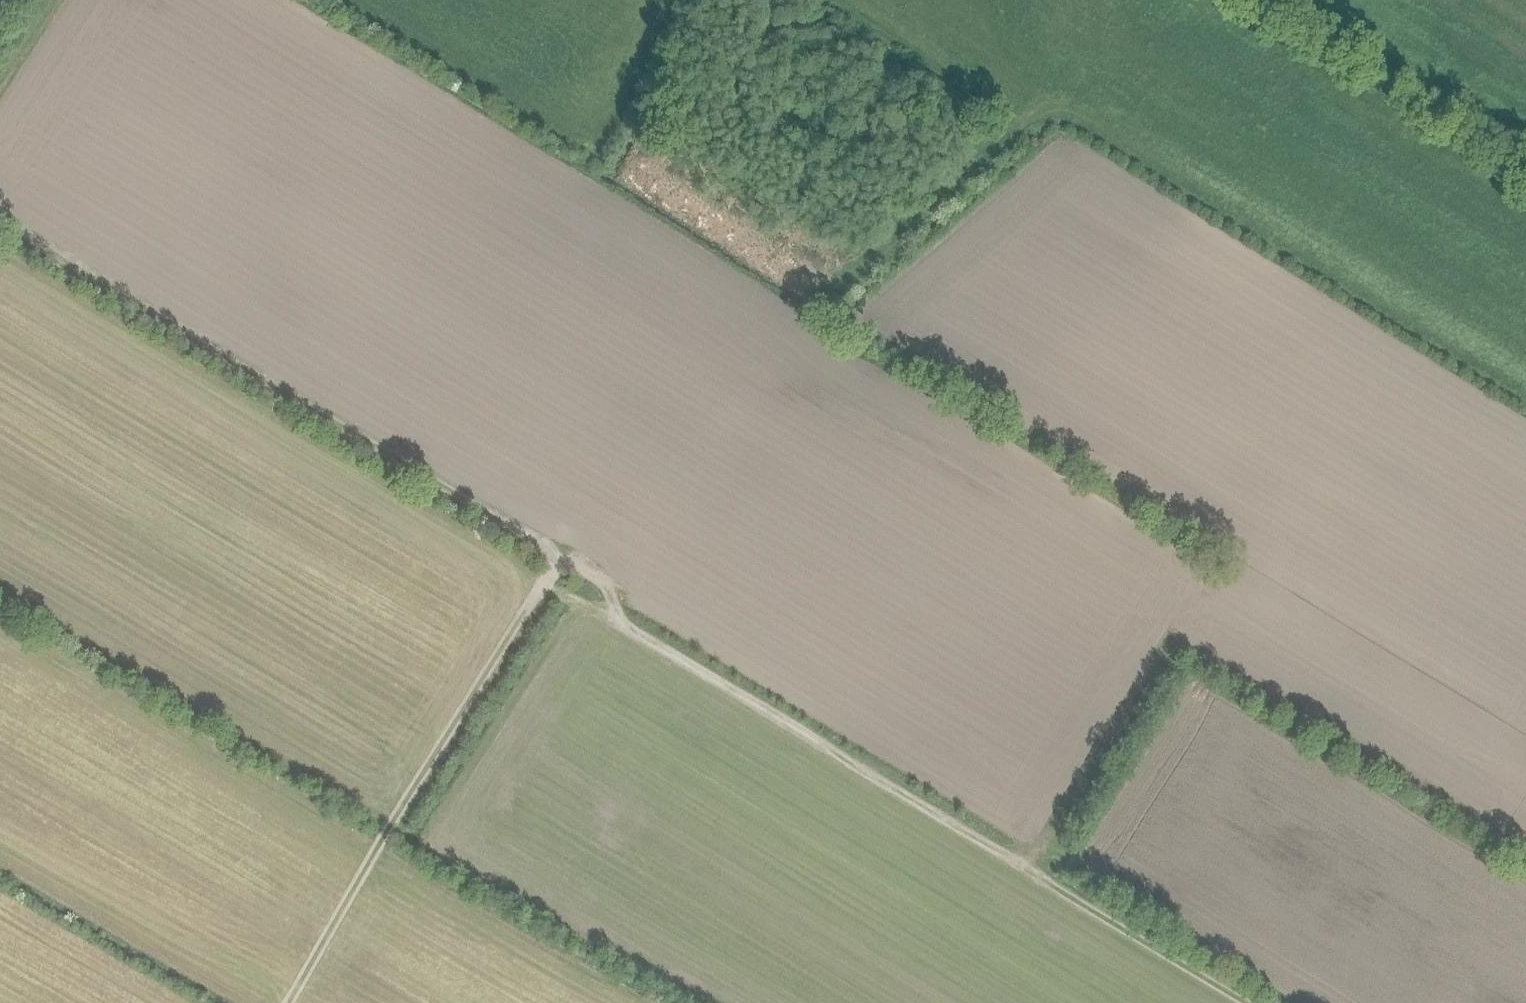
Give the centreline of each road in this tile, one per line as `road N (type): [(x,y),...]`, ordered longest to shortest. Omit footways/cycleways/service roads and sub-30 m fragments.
road 1 (track): [(0,219),(552,553),(560,569),(381,843),(289,1002)]
road 2 (track): [(560,569),(605,581),(624,630),(1239,1002)]

